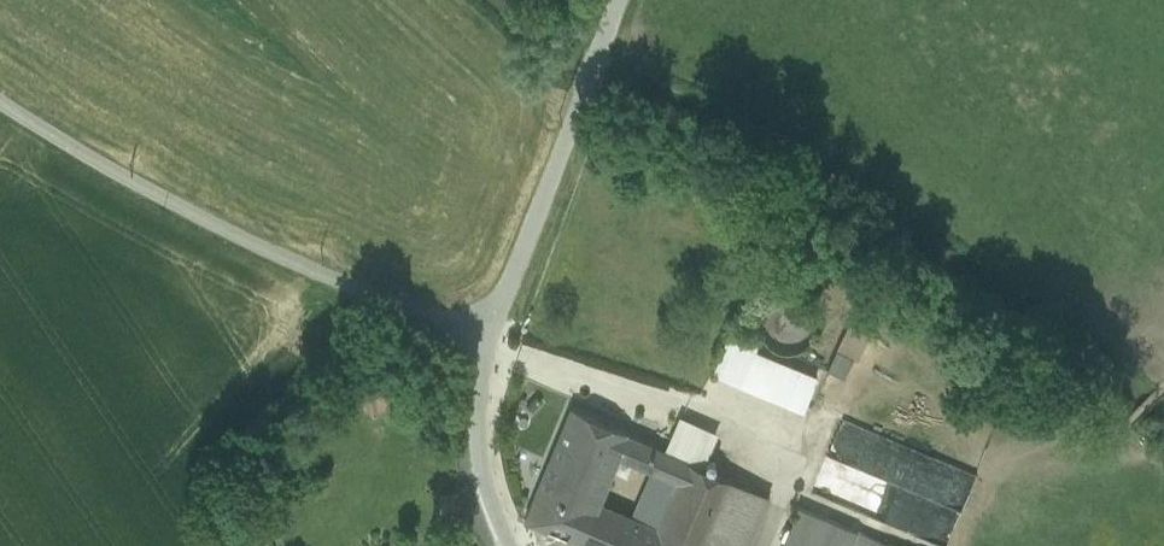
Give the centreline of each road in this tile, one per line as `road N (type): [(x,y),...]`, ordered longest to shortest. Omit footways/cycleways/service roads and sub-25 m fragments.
road 1 (track): [(487,346),(169,208),(0,101)]
road 2 (unclassified): [(617,0),(487,346)]
road 3 (unclassified): [(517,545),(489,464),(487,346)]

